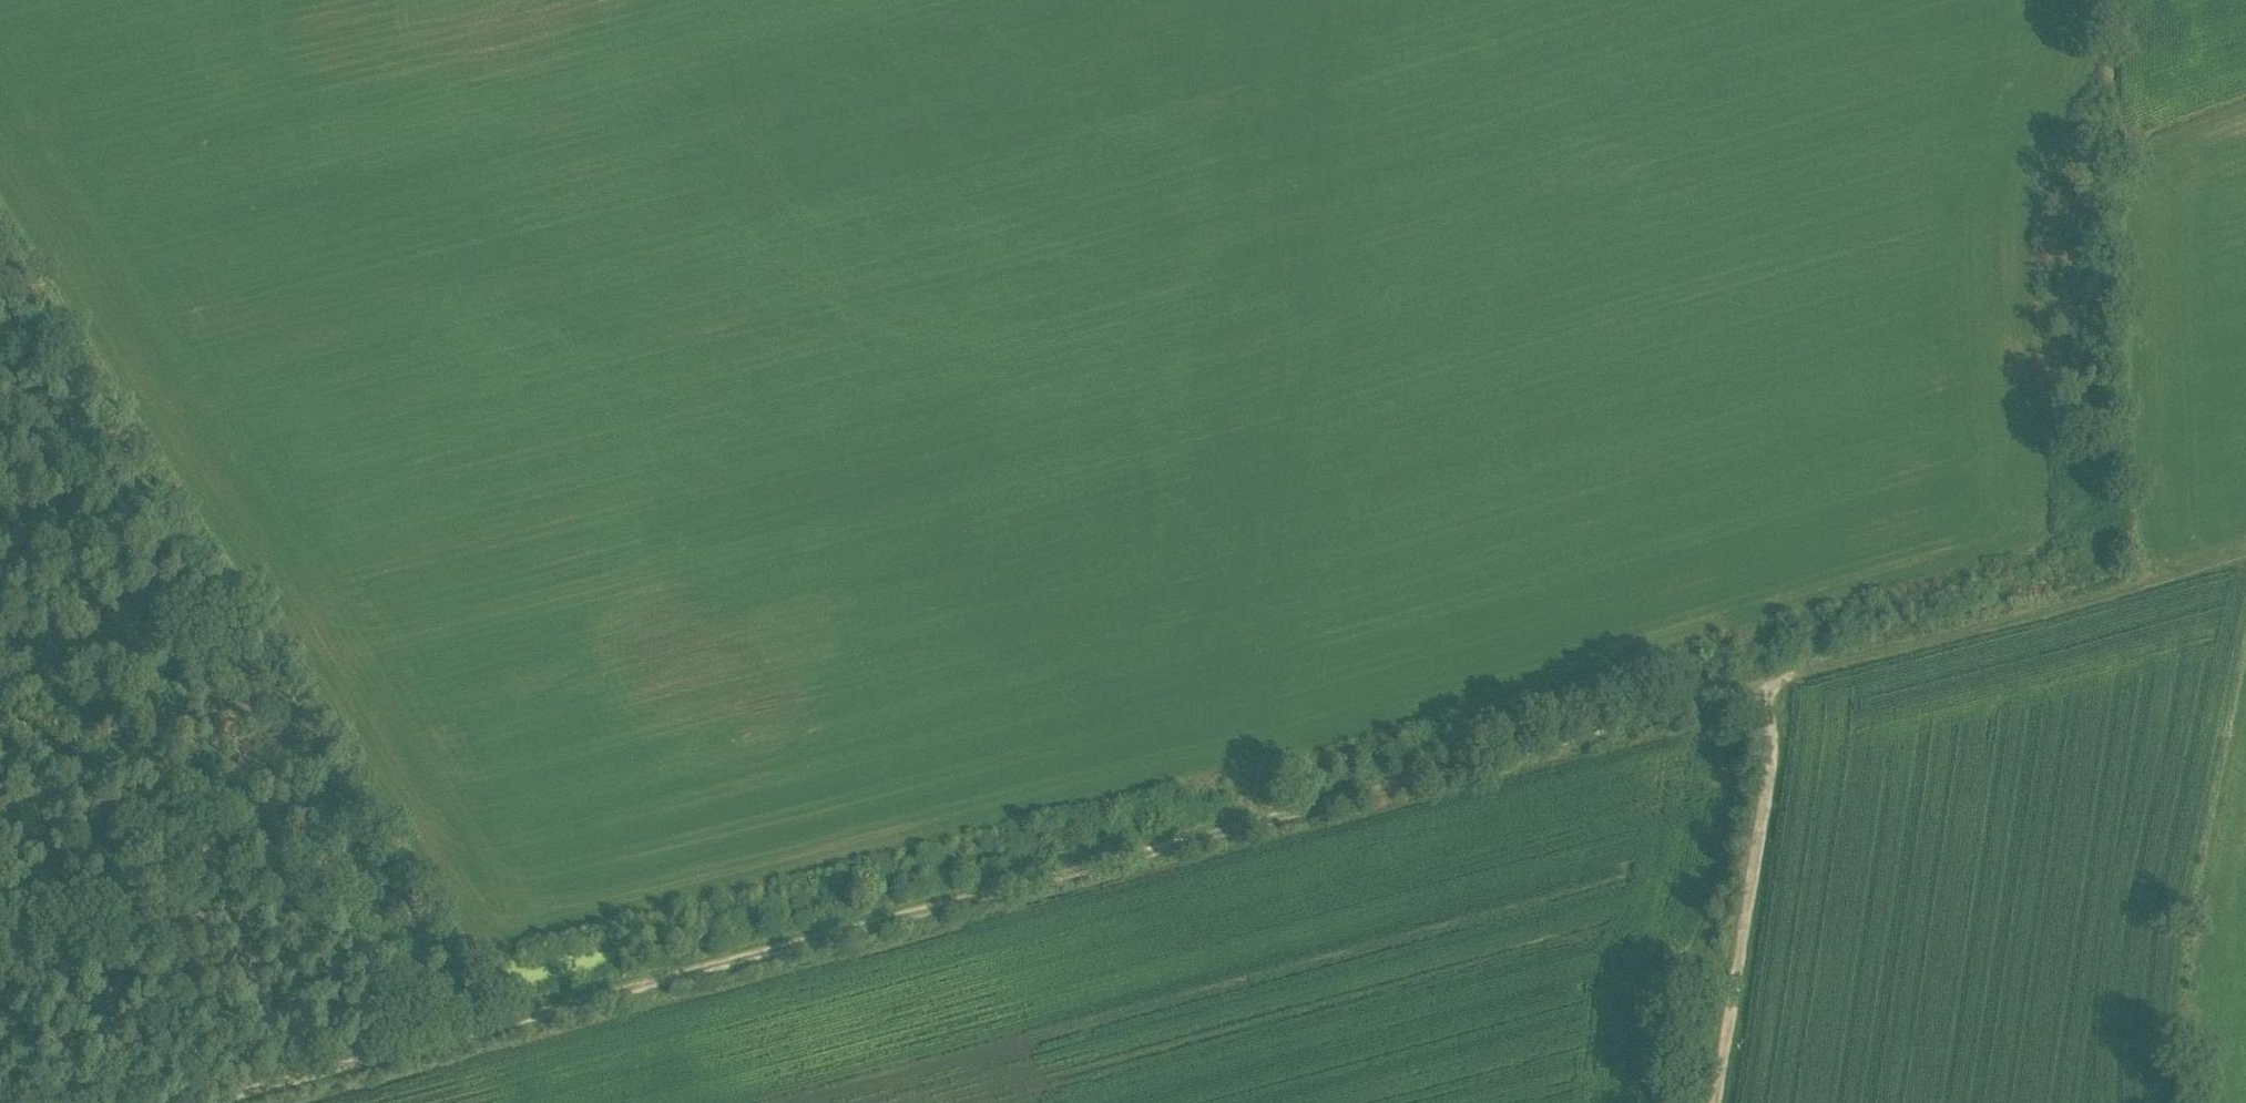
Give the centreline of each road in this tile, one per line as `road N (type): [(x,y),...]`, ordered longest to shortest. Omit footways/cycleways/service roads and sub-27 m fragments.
road 1 (track): [(2245,557),(1776,686),(1761,699)]

